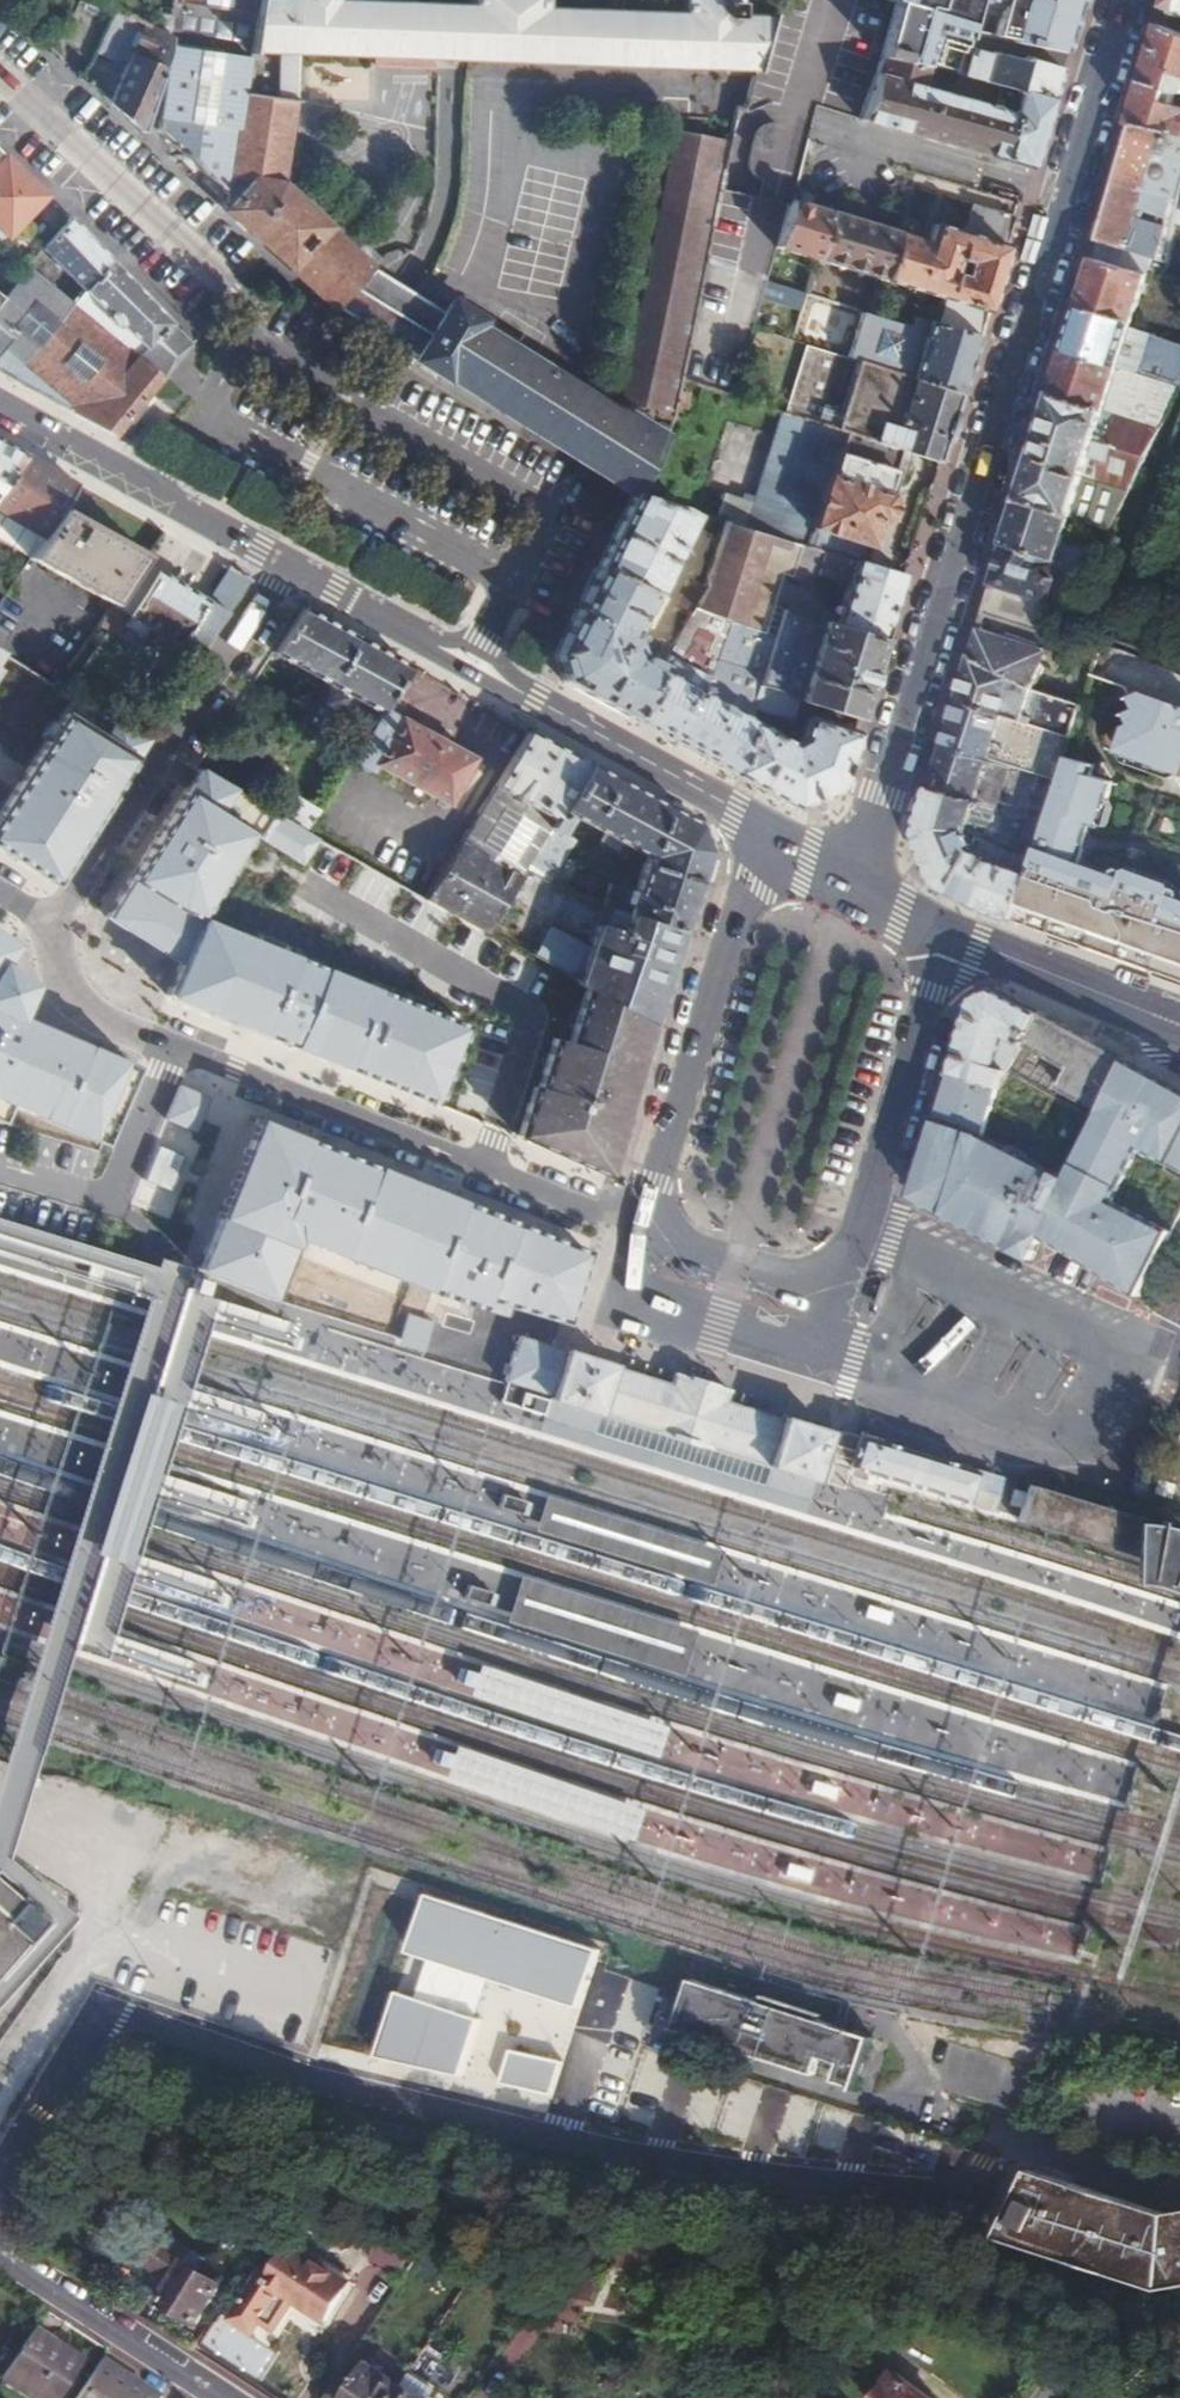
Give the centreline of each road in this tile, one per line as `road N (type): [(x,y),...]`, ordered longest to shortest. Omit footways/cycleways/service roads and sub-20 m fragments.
road 1 (residential): [(855,877),(1126,0)]
road 2 (residential): [(51,922),(72,1001),(643,1220)]
road 3 (residential): [(643,1220),(833,1287),(949,927)]
road 4 (tertiary): [(285,569),(766,830)]
road 5 (residential): [(285,569),(51,922)]
road 6 (residential): [(766,830),(643,1220)]
road 7 (tertiary): [(0,409),(285,569)]
road 8 (unclassified): [(0,2254),(219,2397)]
road 9 (tertiary): [(949,927),(1179,1028)]
road 10 (residential): [(997,2148),(1018,2147),(1179,2195)]

